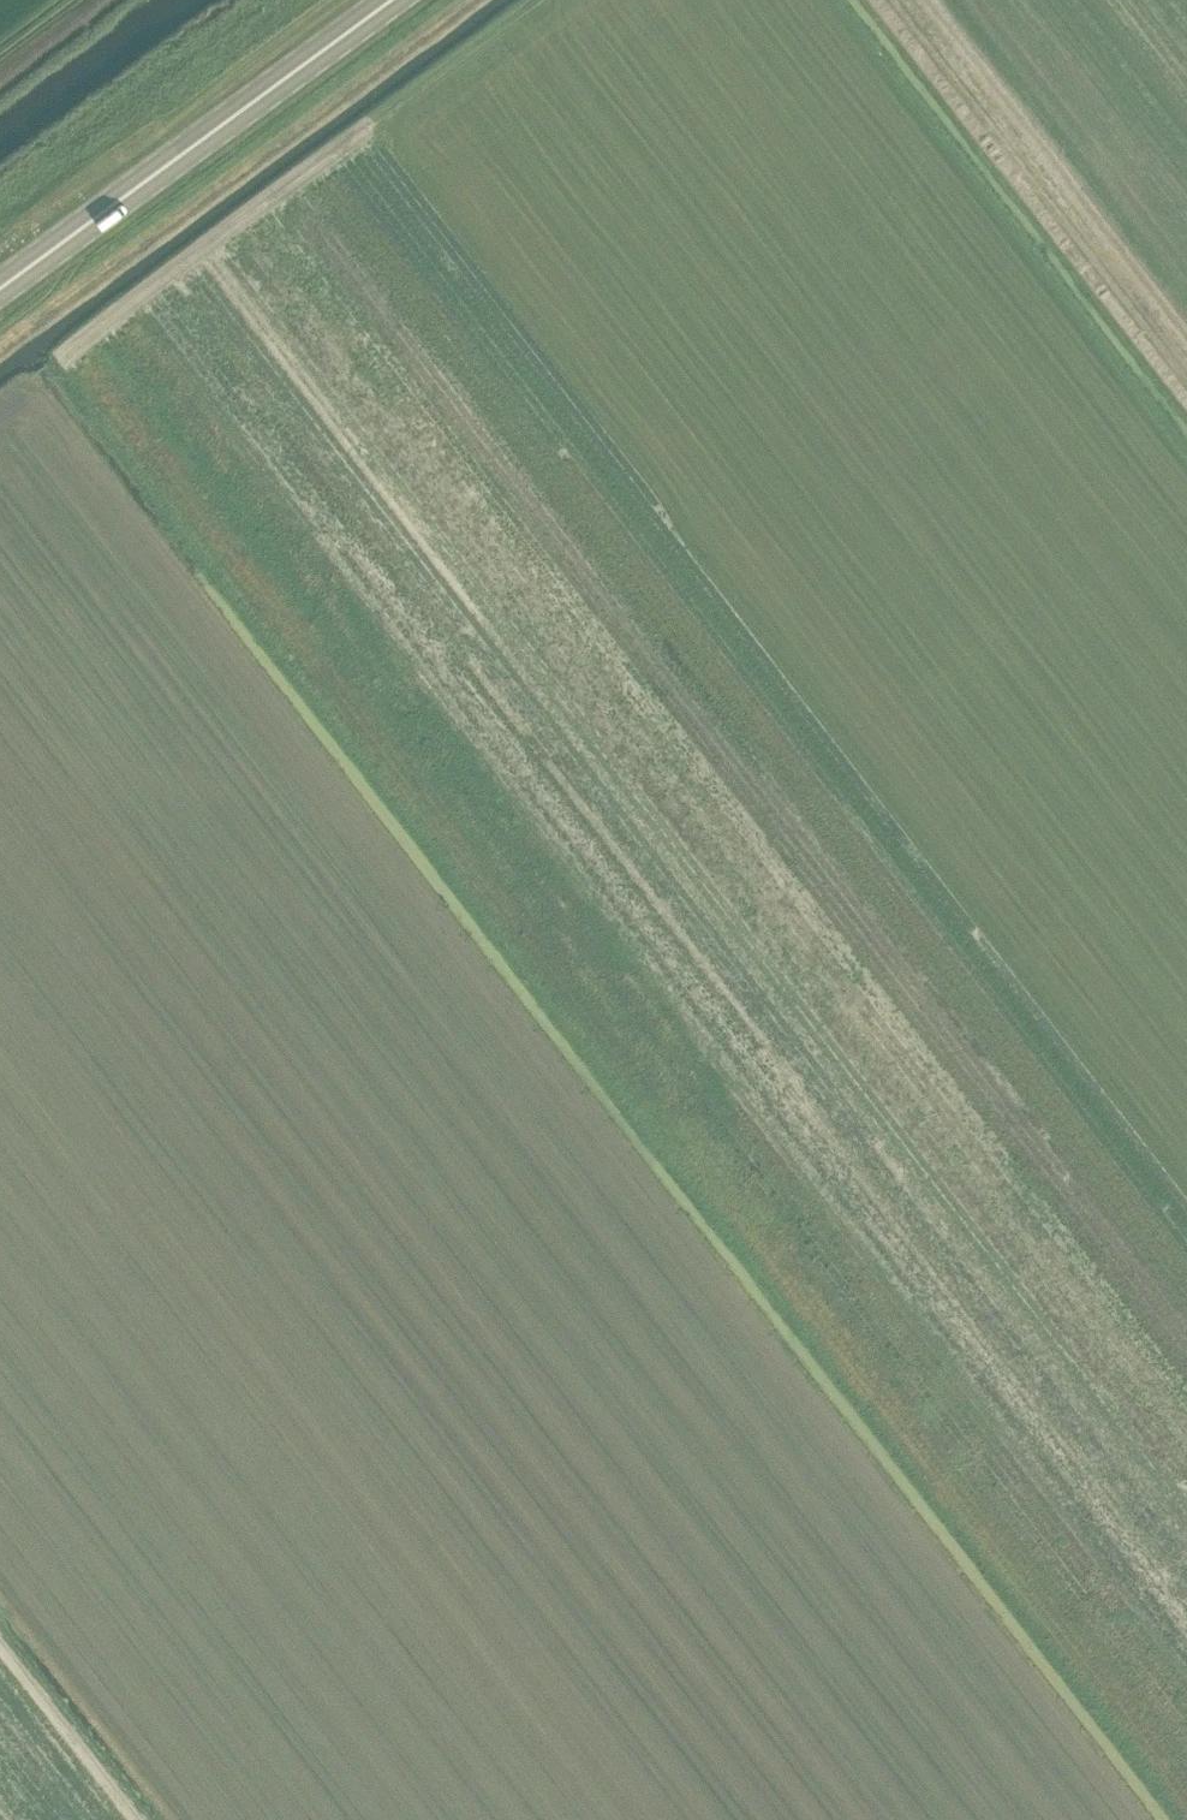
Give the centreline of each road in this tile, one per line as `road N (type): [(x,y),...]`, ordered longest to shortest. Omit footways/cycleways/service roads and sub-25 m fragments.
road 1 (primary): [(0,300),(402,0)]

